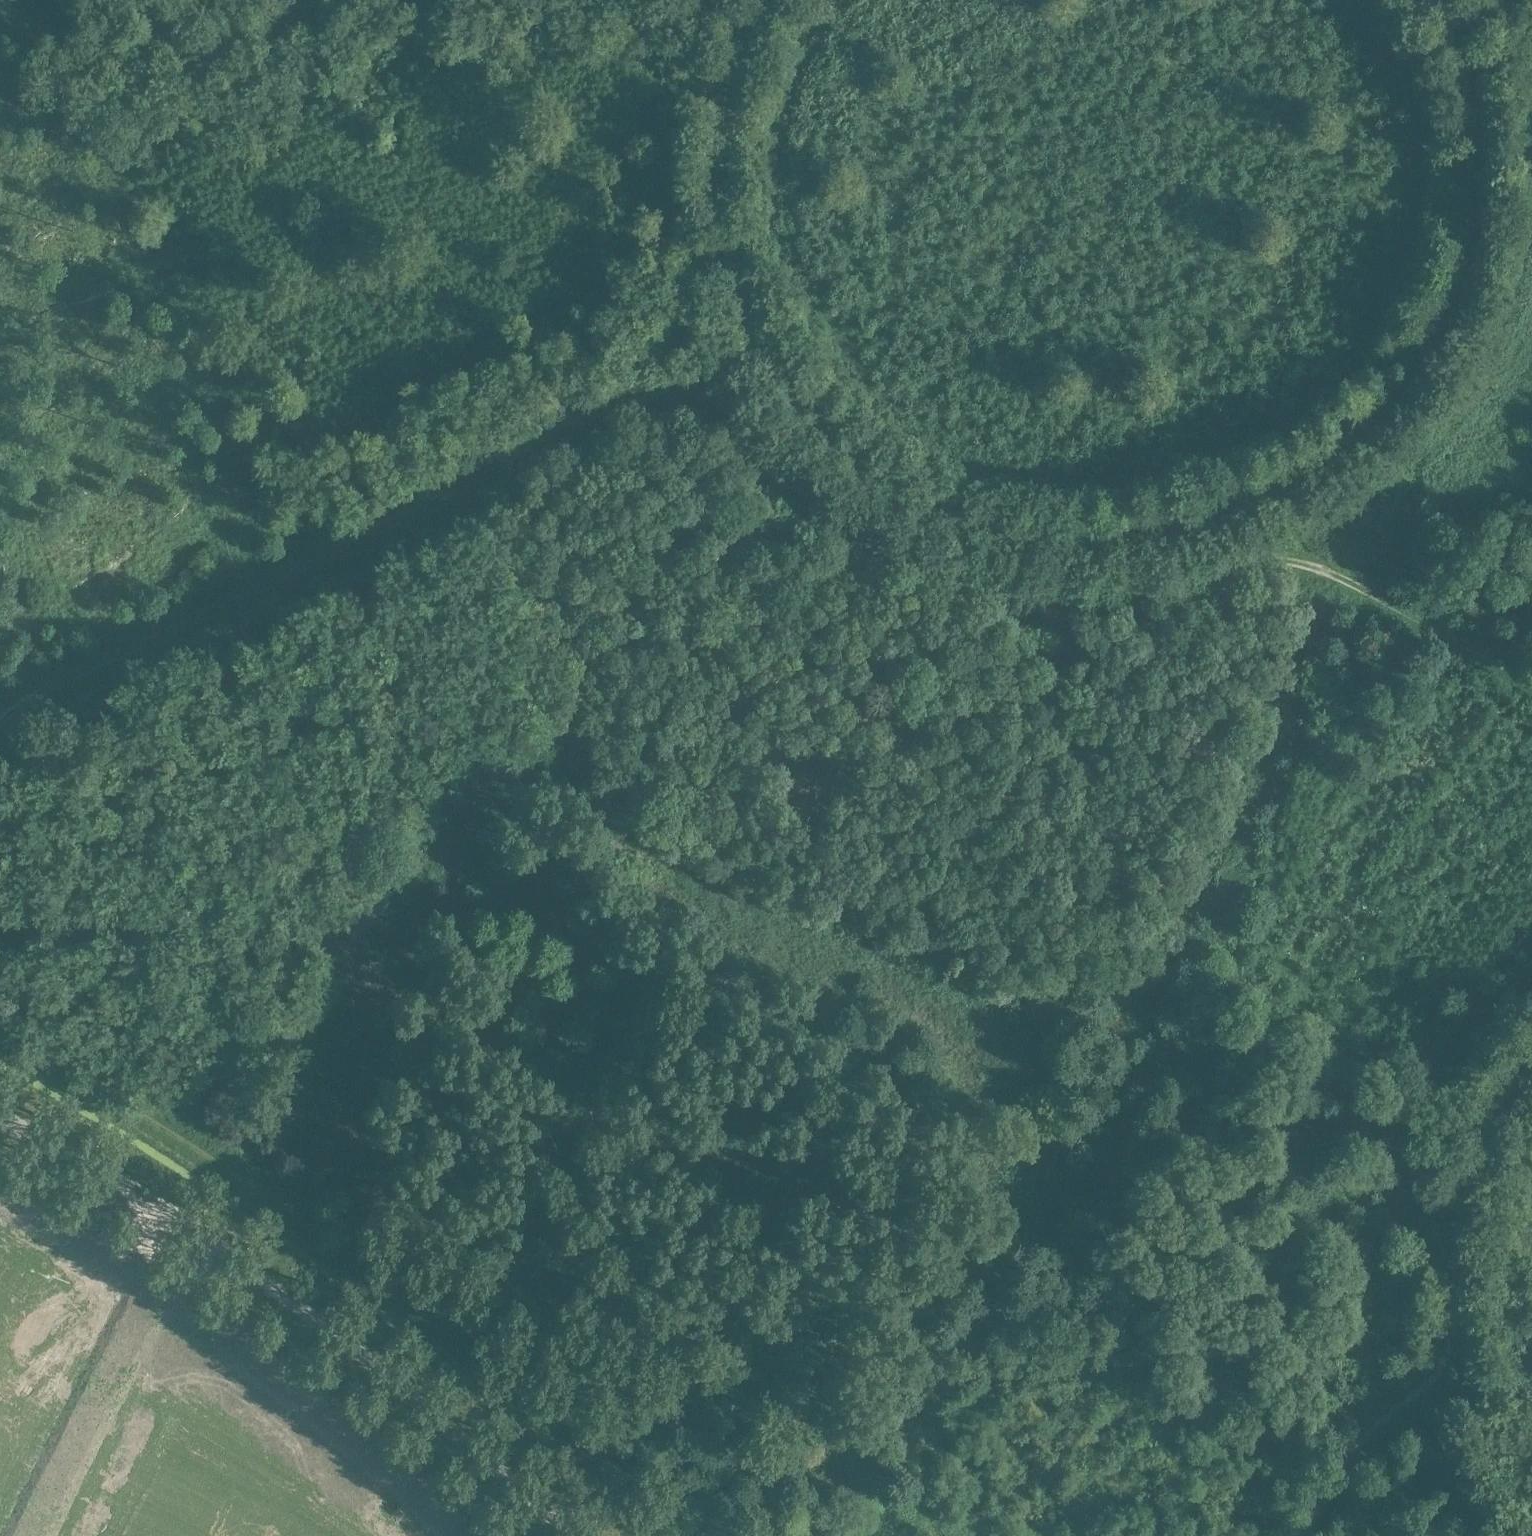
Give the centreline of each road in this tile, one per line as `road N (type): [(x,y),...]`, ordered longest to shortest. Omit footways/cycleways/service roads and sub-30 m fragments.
road 1 (track): [(0,724),(23,703),(145,640),(678,391),(717,397),(828,512),(946,571),(1007,589),(1116,596),(1248,561),(1305,562),(1531,679)]
road 2 (unclassified): [(573,1535),(404,1389),(186,1233)]
road 3 (residential): [(157,1285),(252,1350),(463,1532)]
road 4 (residential): [(29,1535),(157,1285)]
road 5 (unclassified): [(186,1233),(0,1121)]
road 6 (residential): [(0,1191),(157,1285)]

